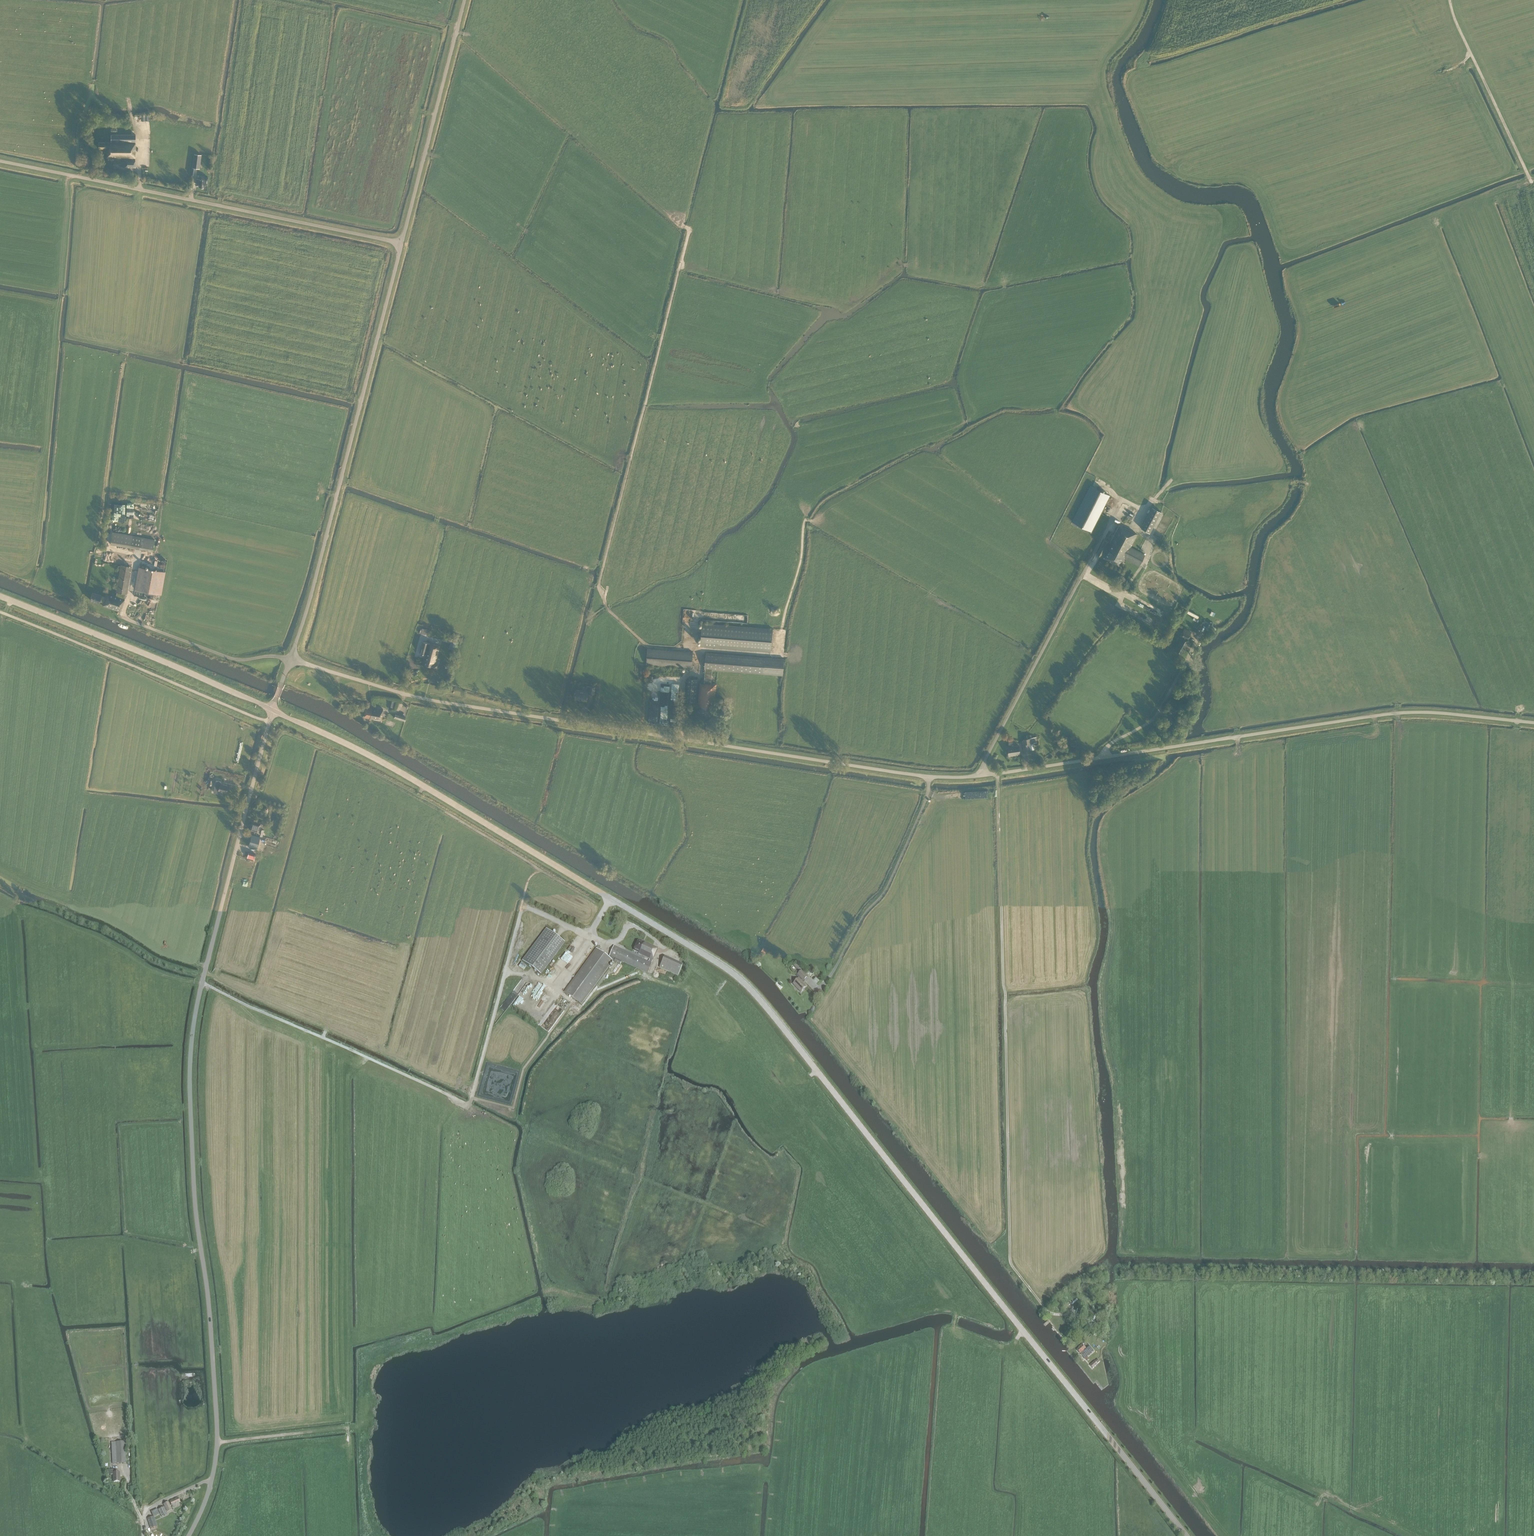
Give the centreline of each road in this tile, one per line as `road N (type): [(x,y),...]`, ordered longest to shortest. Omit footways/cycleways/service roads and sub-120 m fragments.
road 1 (unclassified): [(1533,723),(1395,713),(928,778),(471,708),(290,659)]
road 2 (secondary): [(1185,1535),(747,985),(362,751),(272,710)]
road 3 (unclassified): [(190,1535),(210,1492),(219,1424),(198,1231),(192,1049),(272,710)]
road 4 (unclassified): [(290,659),(401,244)]
road 5 (track): [(1533,1273),(1121,1266),(1118,1283)]
road 6 (unclassified): [(401,244),(0,161)]
road 7 (secondary): [(272,710),(0,596)]
road 8 (unclassified): [(401,244),(465,0)]
road 9 (track): [(204,979),(0,885)]
road 10 (track): [(218,1444),(356,1427),(366,1394)]
road 11 (track): [(144,1535),(135,1508),(26,1440)]

